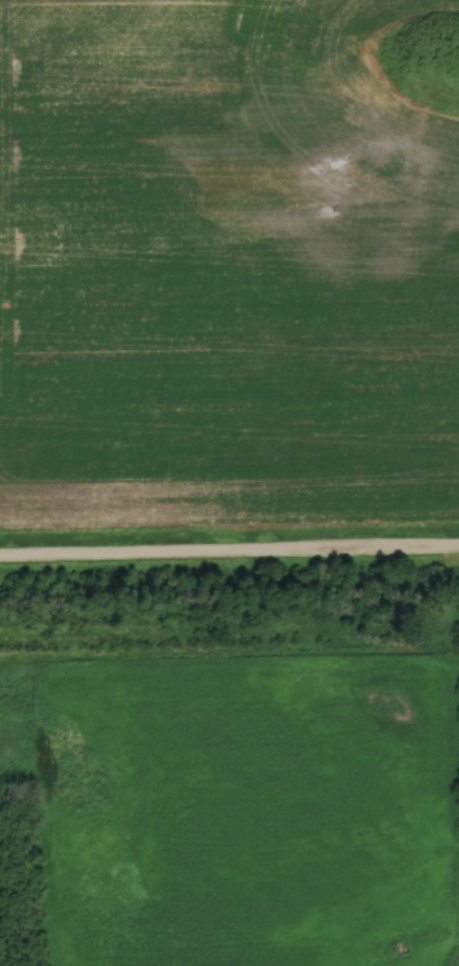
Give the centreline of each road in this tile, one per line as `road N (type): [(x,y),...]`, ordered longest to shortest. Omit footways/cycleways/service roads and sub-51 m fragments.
road 1 (residential): [(458,545),(0,555)]

